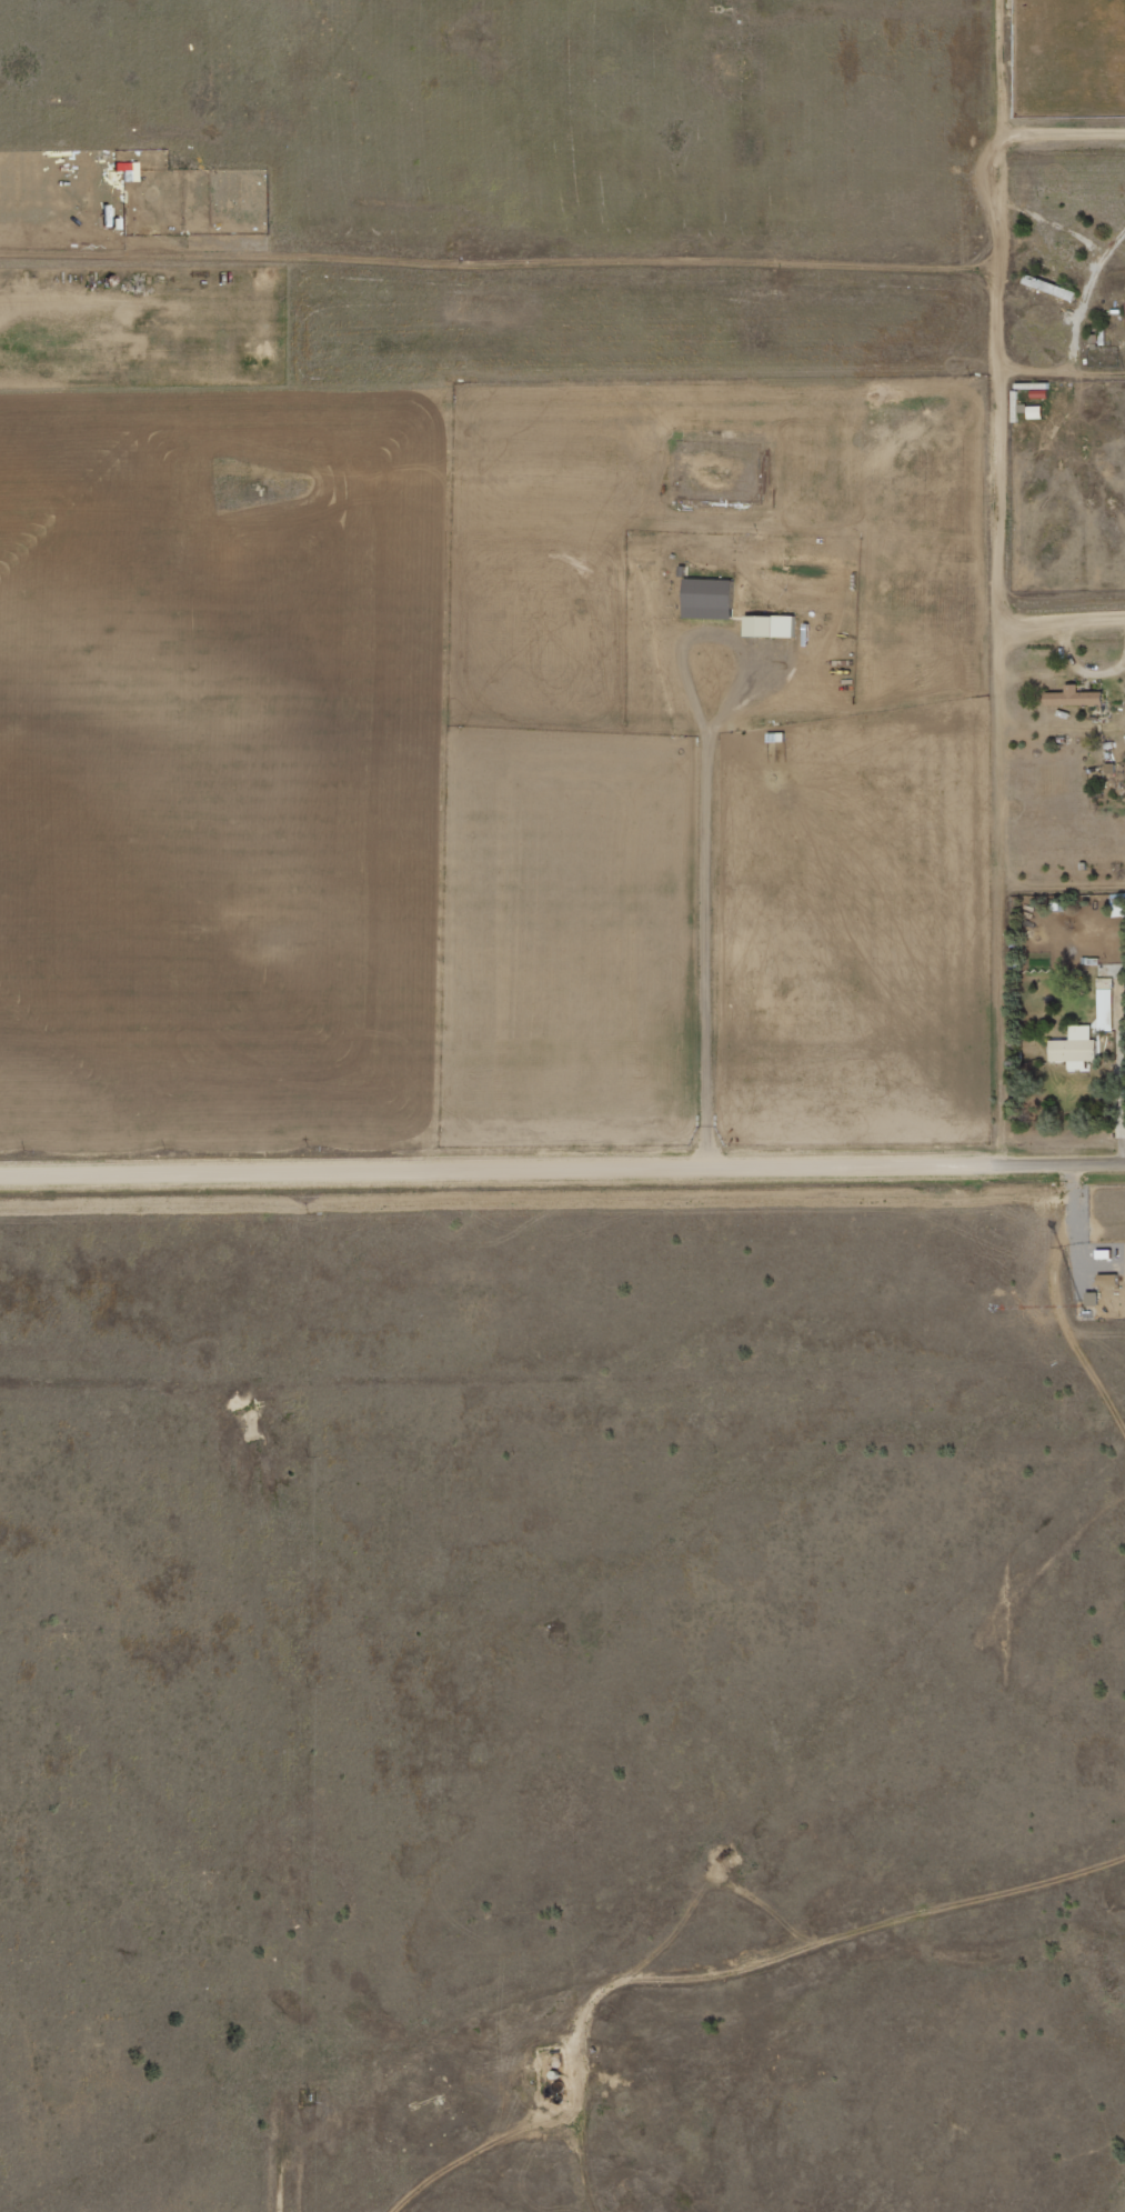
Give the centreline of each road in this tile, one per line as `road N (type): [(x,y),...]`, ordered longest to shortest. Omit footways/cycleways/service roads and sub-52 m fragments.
road 1 (residential): [(0,1175),(1124,1163)]

